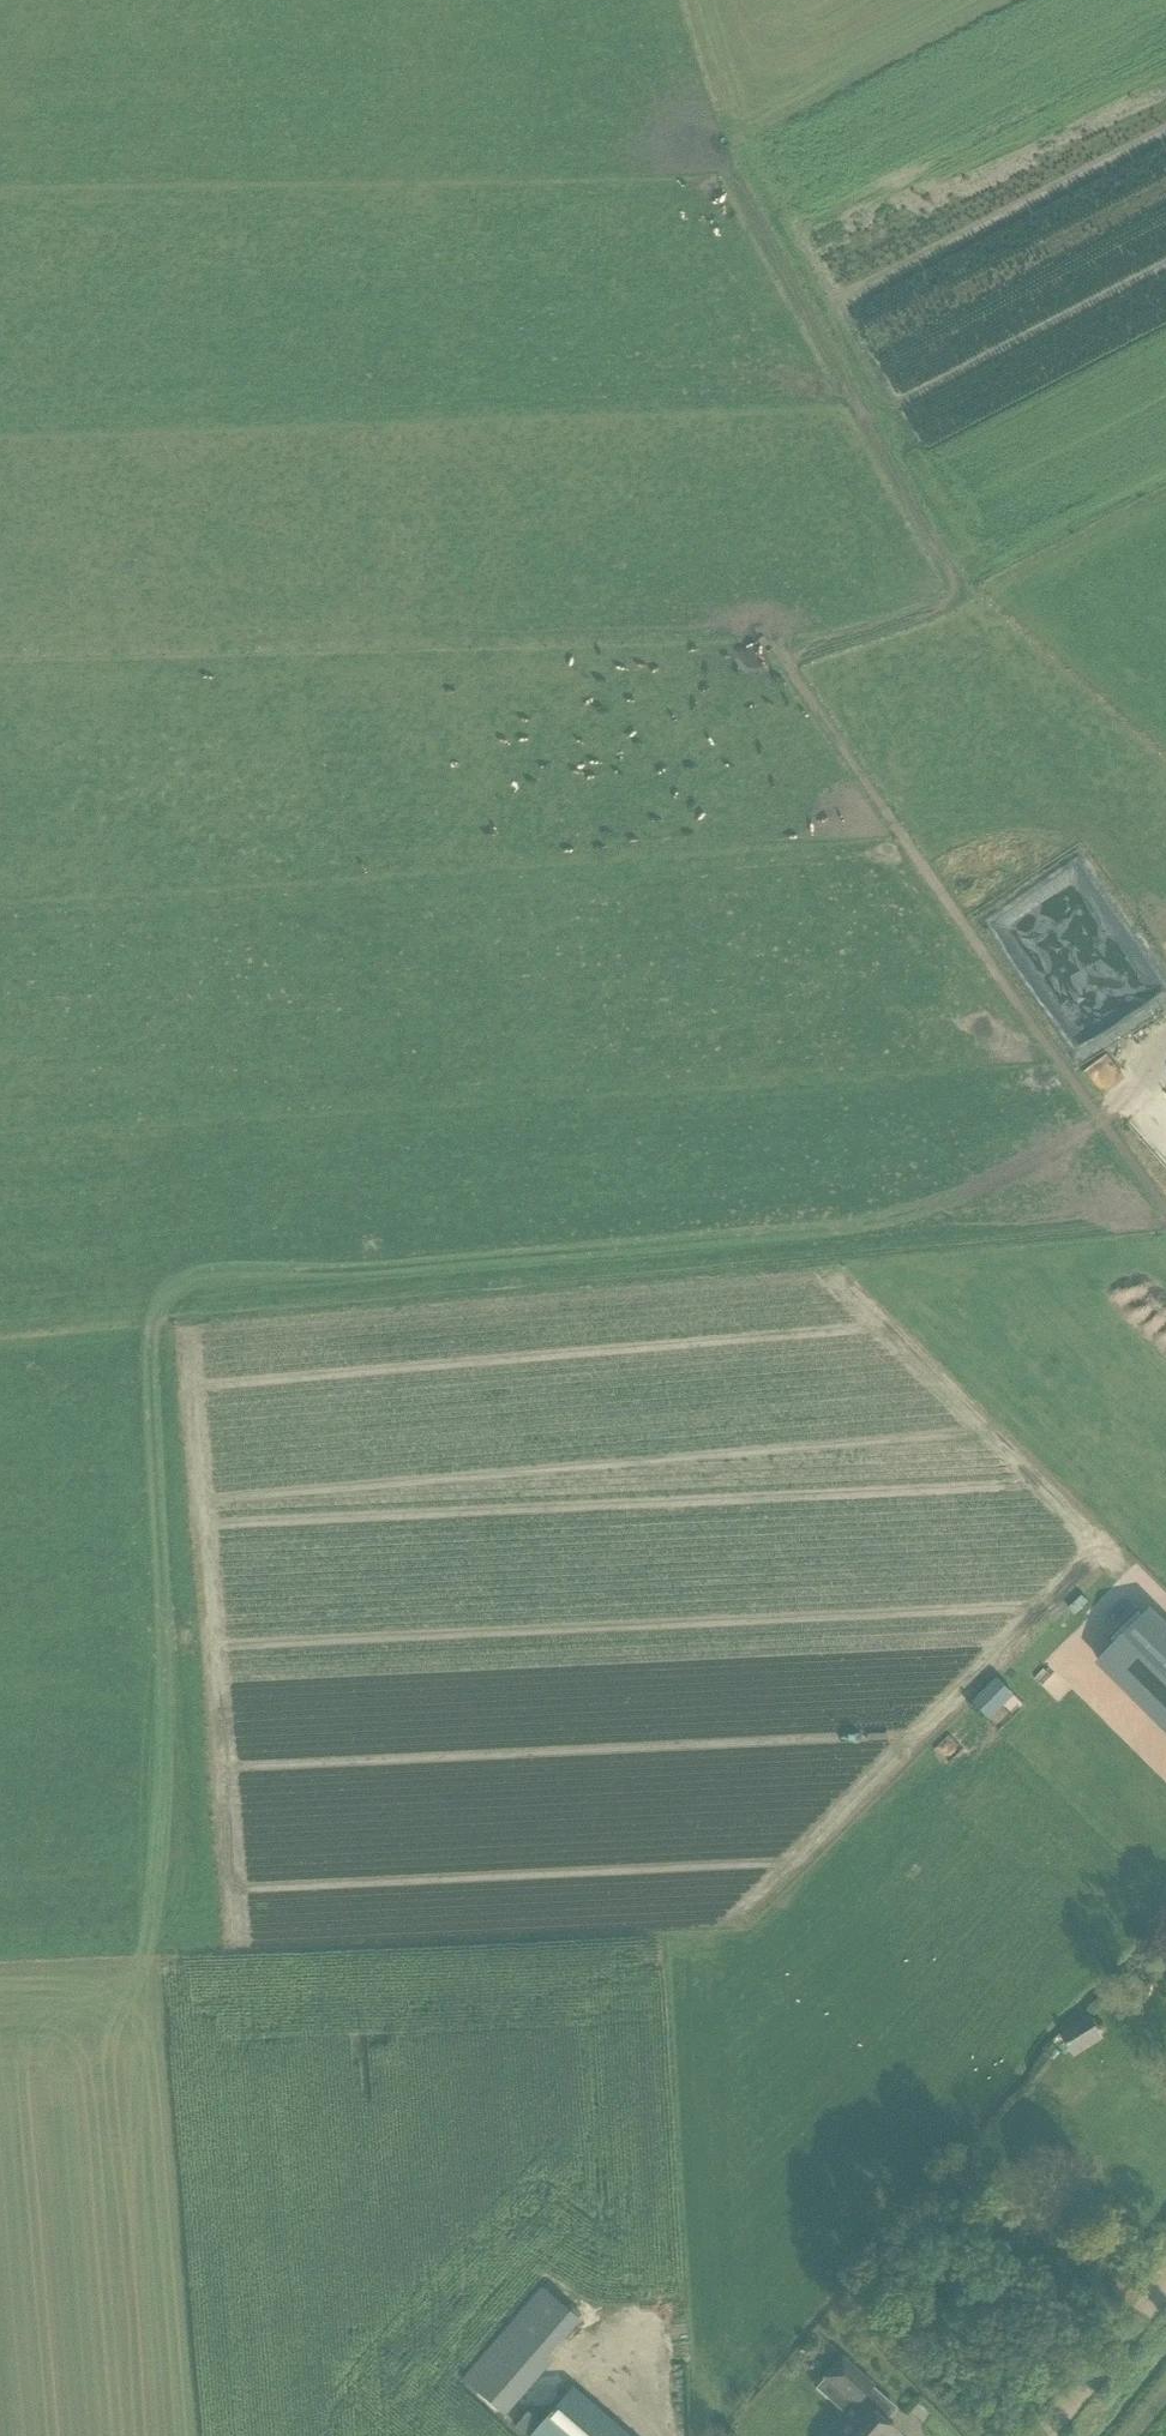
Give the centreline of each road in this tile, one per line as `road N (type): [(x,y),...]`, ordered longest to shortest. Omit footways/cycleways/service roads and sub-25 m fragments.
road 1 (unclassified): [(1039,2435),(1165,2282)]

